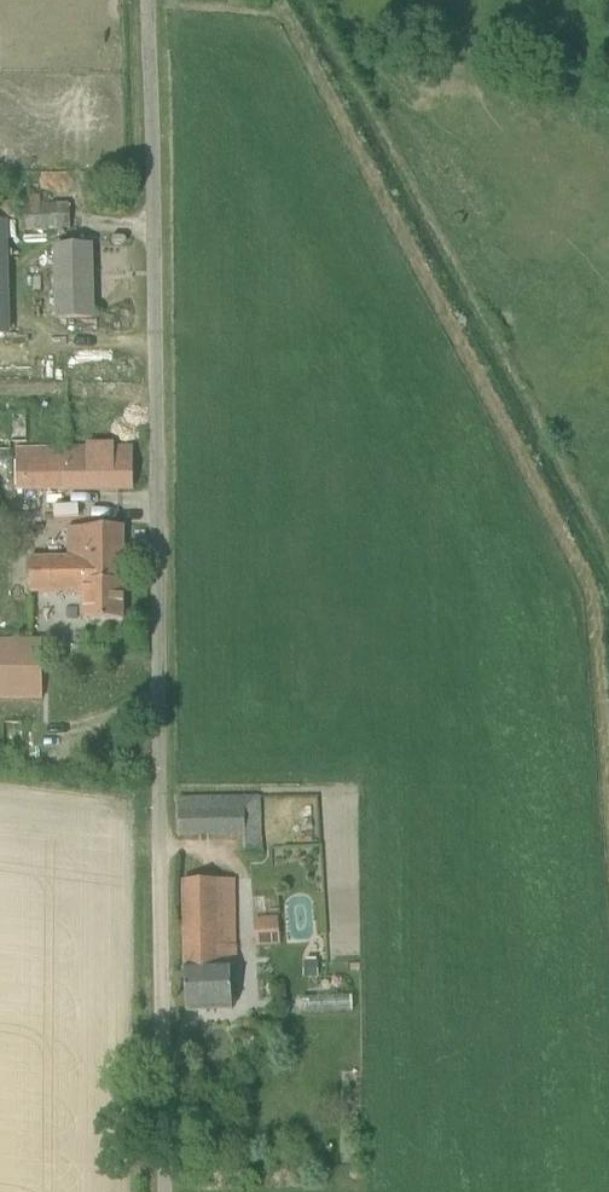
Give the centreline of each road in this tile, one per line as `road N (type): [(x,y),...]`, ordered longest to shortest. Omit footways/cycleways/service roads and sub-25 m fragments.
road 1 (unclassified): [(166,1191),(153,0)]

